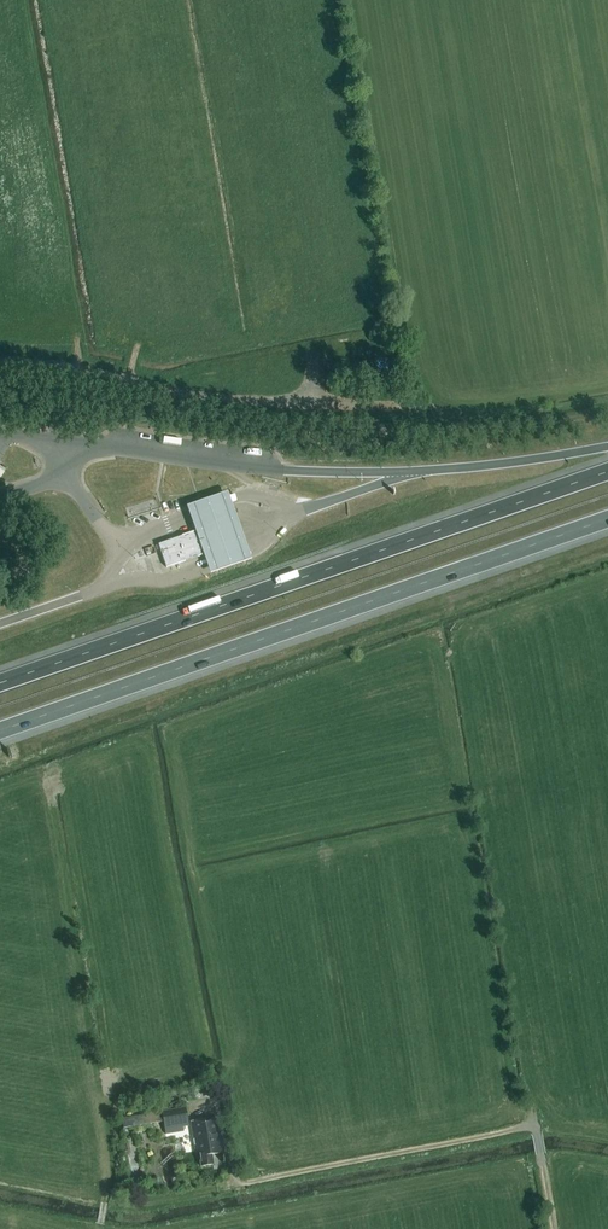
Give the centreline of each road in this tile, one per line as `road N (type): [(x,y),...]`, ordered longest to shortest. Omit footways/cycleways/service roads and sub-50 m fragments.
road 1 (motorway): [(0,731),(607,518)]
road 2 (motorway): [(607,472),(0,684)]
road 3 (unclassified): [(0,355),(213,395),(329,406),(400,403)]
road 4 (motorway): [(607,447),(401,473)]

